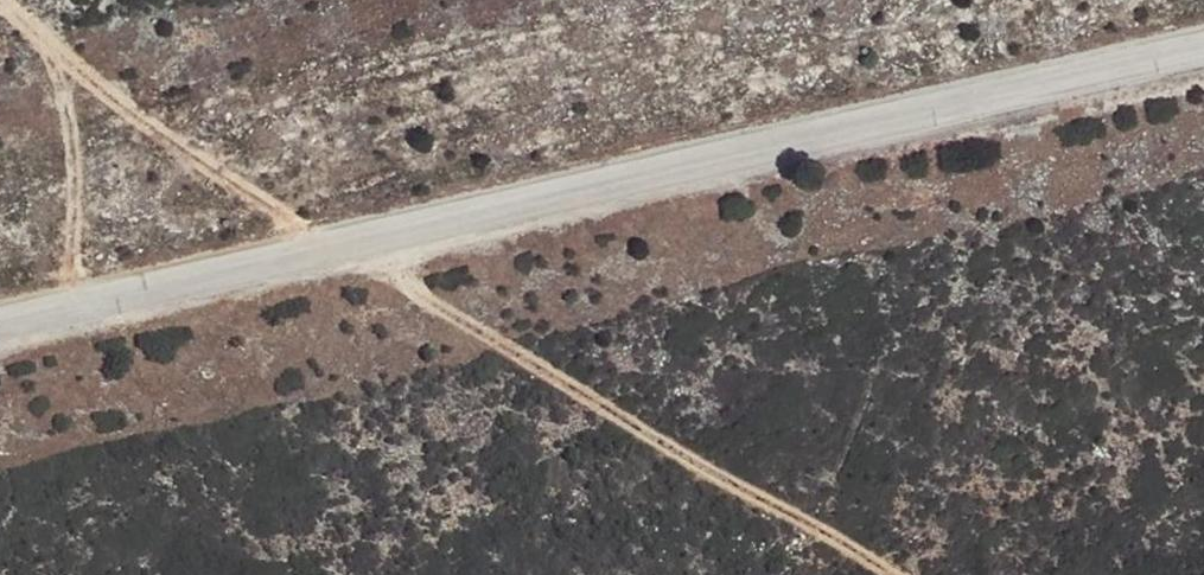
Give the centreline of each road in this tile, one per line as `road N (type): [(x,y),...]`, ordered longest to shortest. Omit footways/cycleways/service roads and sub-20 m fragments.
road 1 (unclassified): [(1203,50),(0,328)]
road 2 (track): [(905,574),(566,389),(347,252),(254,190),(16,0)]

